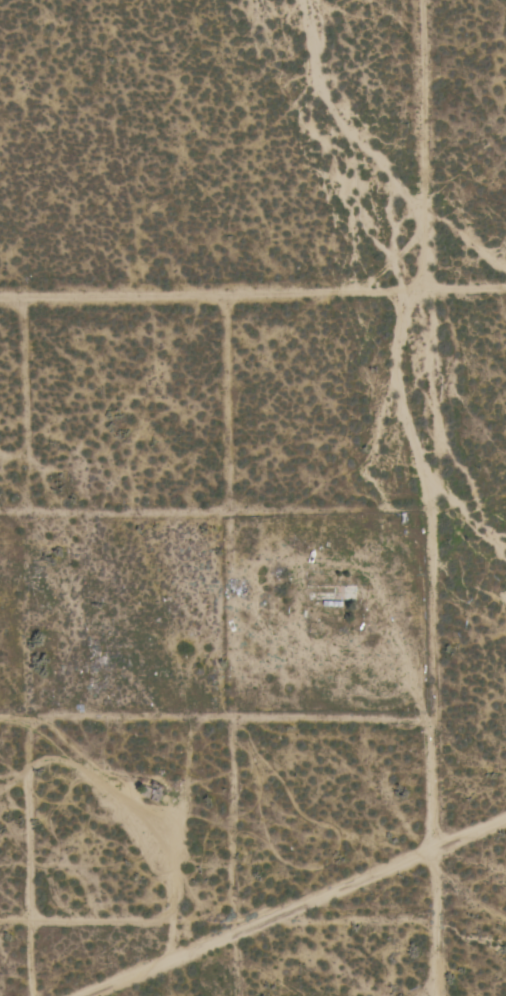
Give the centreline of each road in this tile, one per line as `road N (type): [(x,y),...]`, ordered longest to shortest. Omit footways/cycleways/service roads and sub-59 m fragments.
road 1 (track): [(420,0),(439,995)]
road 2 (track): [(0,312),(505,303)]
road 3 (track): [(434,723),(0,718)]
road 4 (residential): [(115,995),(505,833)]

